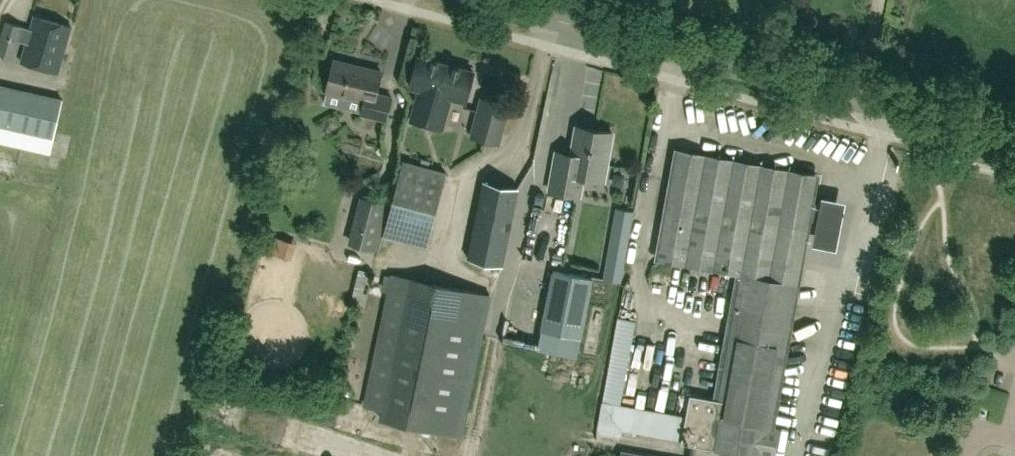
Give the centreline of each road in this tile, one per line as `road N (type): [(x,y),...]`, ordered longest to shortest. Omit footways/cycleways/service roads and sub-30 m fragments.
road 1 (tertiary): [(1014,146),(478,0)]

